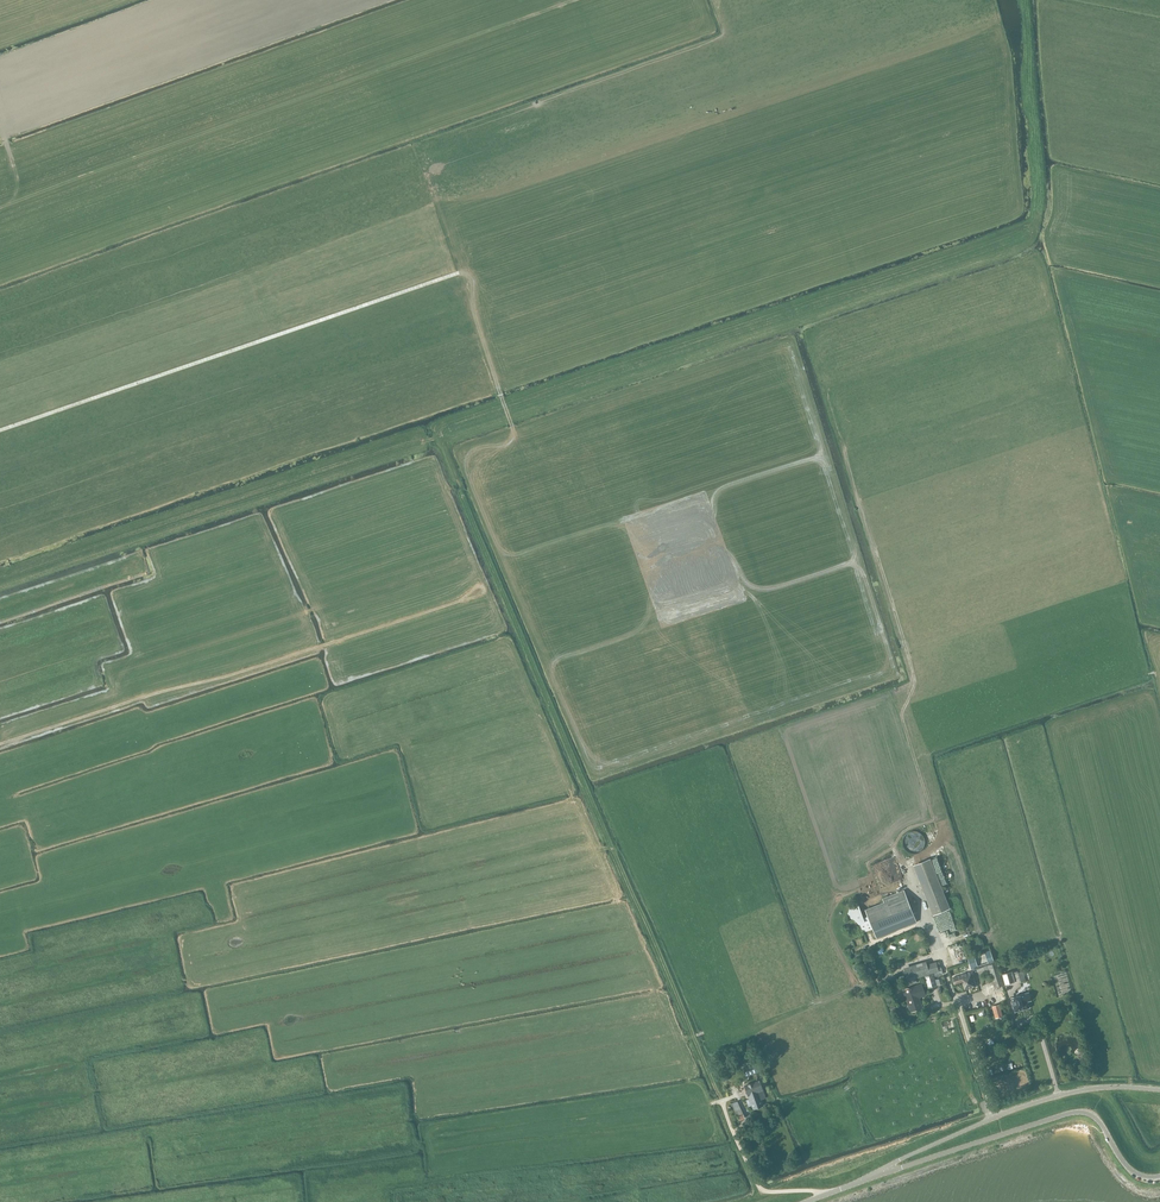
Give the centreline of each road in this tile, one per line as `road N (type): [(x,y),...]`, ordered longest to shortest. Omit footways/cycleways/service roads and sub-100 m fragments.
road 1 (track): [(4,135),(19,183),(9,203),(578,0)]
road 2 (track): [(517,439),(459,272),(0,431)]
road 3 (track): [(482,595),(0,742)]
road 4 (track): [(842,448),(913,679),(902,714),(937,829)]
road 5 (tertiary): [(868,1178),(1078,1111),(1099,1121),(1131,1170),(1159,1176)]
road 6 (unclassified): [(868,1178),(1057,1096),(1107,1087),(1159,1090)]

